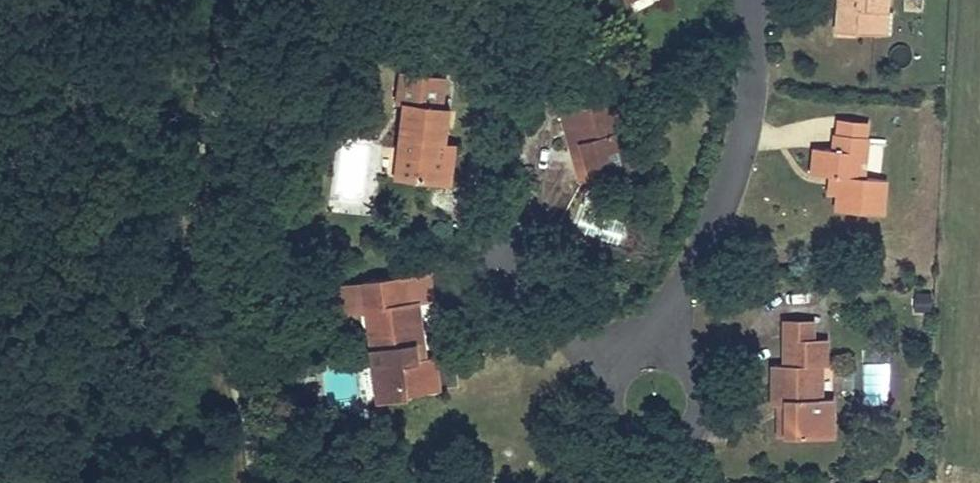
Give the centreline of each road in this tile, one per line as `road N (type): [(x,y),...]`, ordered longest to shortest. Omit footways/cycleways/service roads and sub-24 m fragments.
road 1 (track): [(255,482),(252,421),(205,240),(205,157),(230,0)]
road 2 (residential): [(750,0),(758,137),(699,288),(617,368)]

